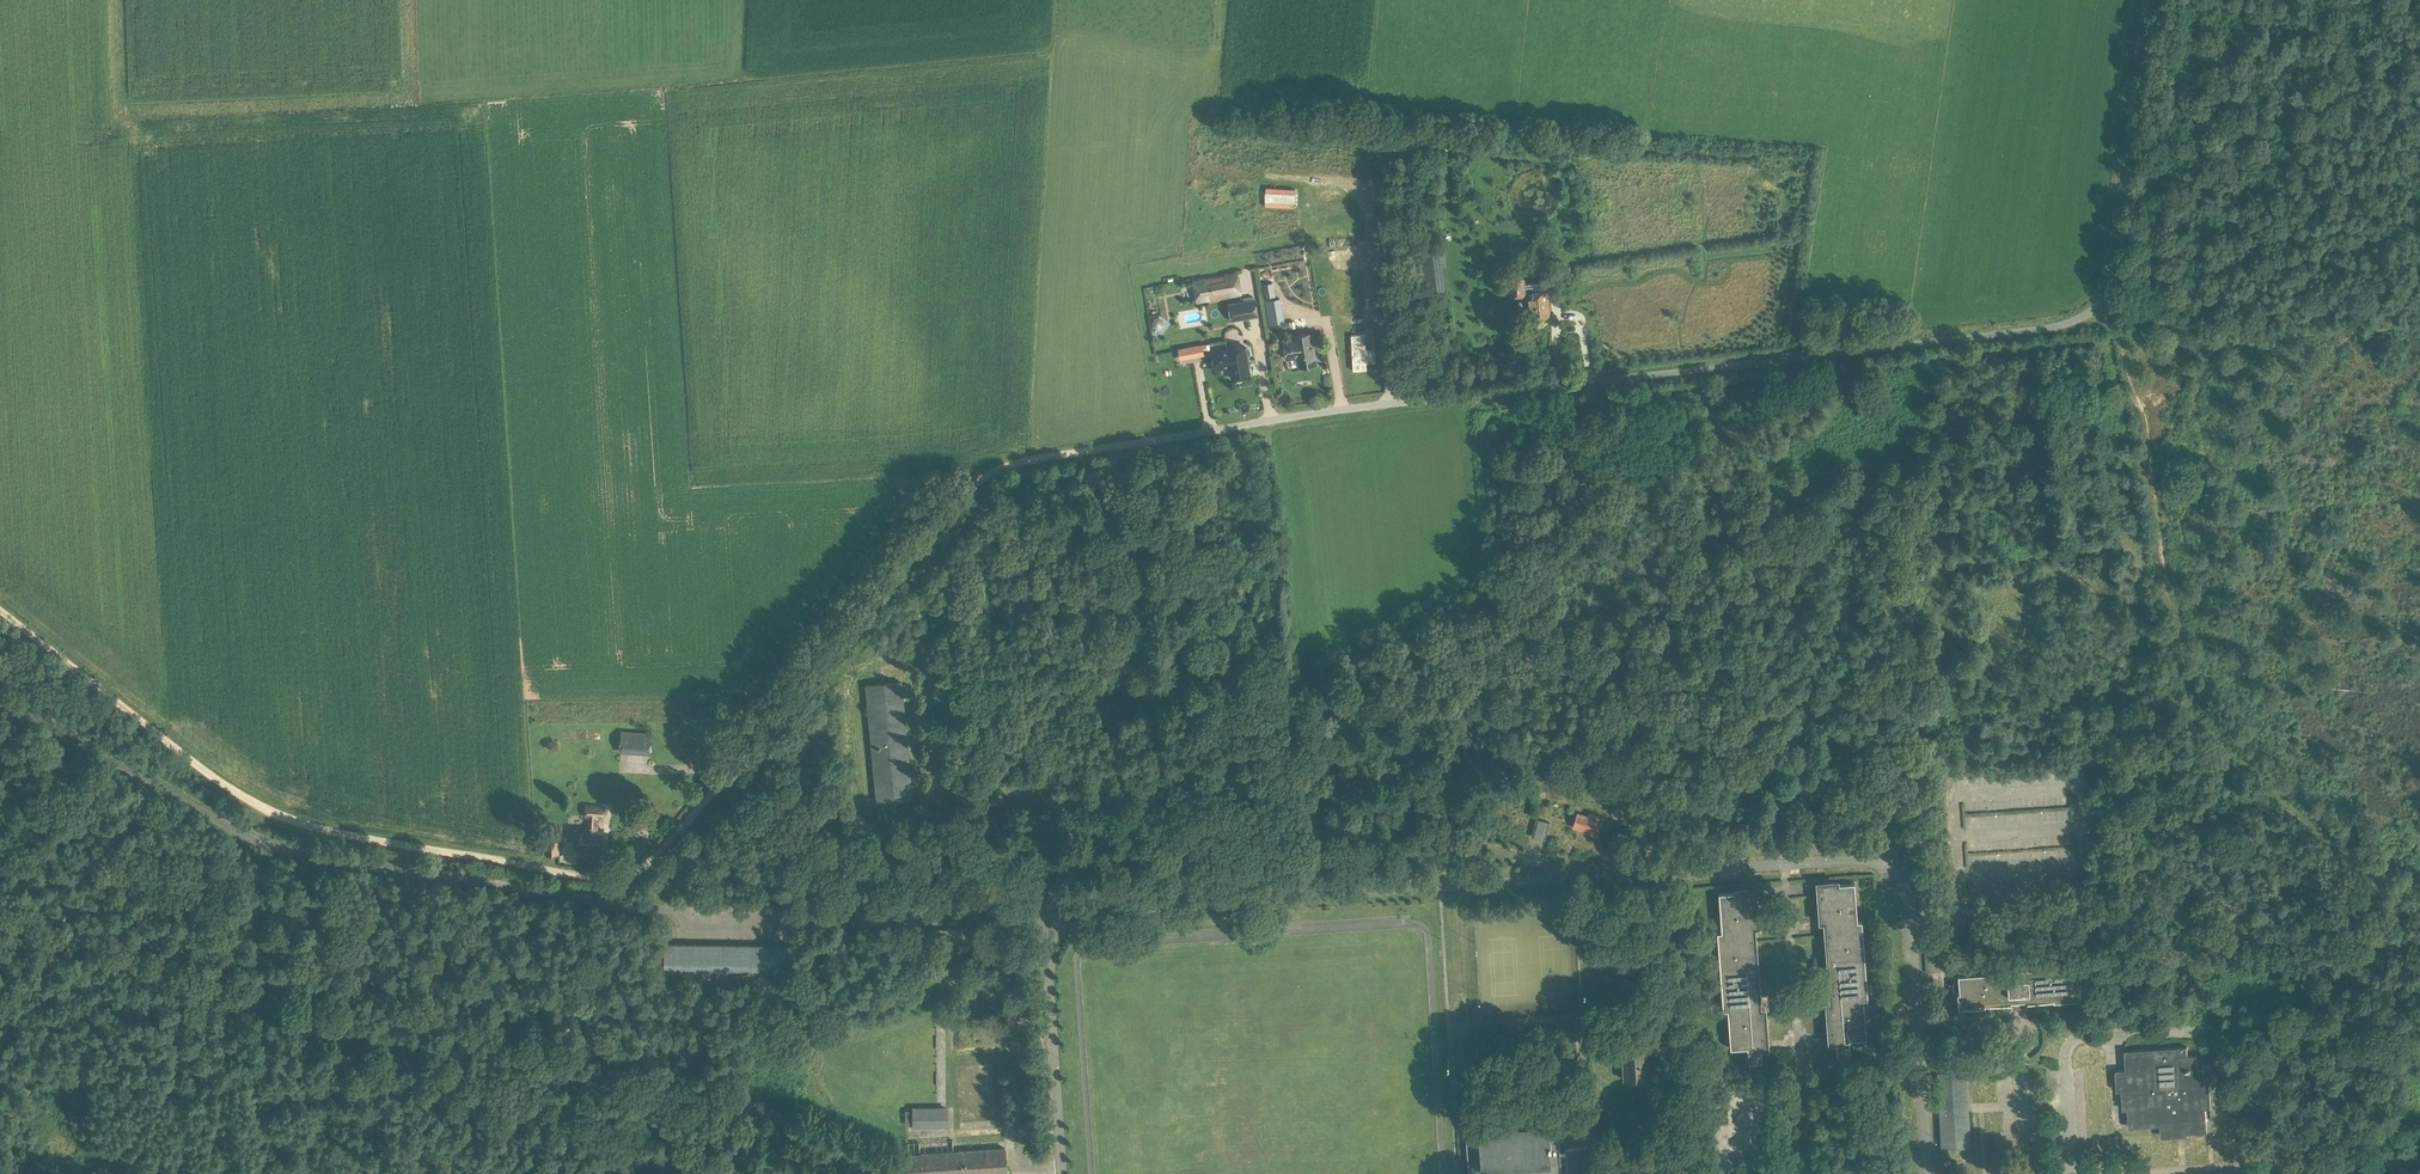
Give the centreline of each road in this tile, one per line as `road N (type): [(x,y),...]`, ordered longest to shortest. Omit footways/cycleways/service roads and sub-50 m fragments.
road 1 (track): [(0,602),(230,789),(291,822),(606,875),(656,849),(982,476),(1140,444)]
road 2 (unclassified): [(1140,444),(2098,322),(2111,314),(2144,0)]

